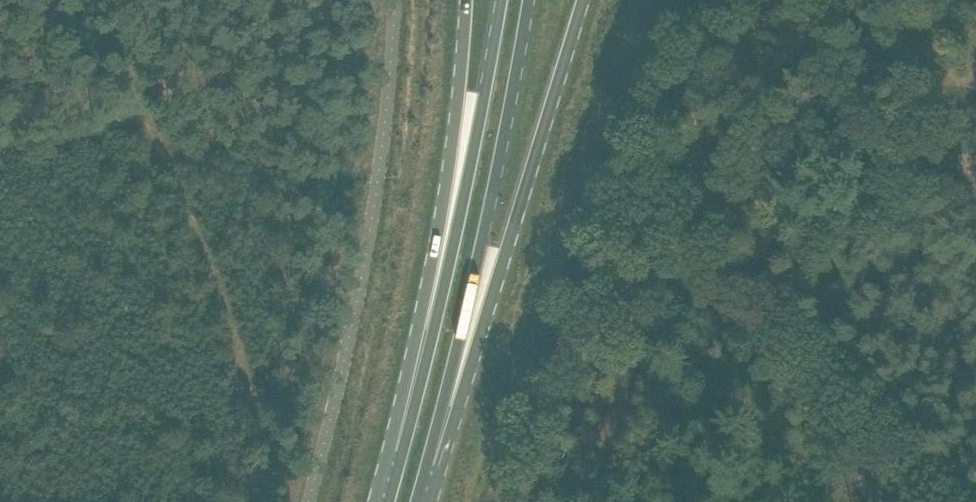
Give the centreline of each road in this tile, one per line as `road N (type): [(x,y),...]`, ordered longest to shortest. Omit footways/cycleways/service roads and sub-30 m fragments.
road 1 (primary): [(427,463),(476,345),(583,0)]
road 2 (primary): [(427,463),(478,257),(526,0)]
road 3 (primary): [(500,0),(402,454)]
road 4 (primary): [(465,0),(449,173),(402,454)]
road 5 (track): [(901,501),(679,259)]

